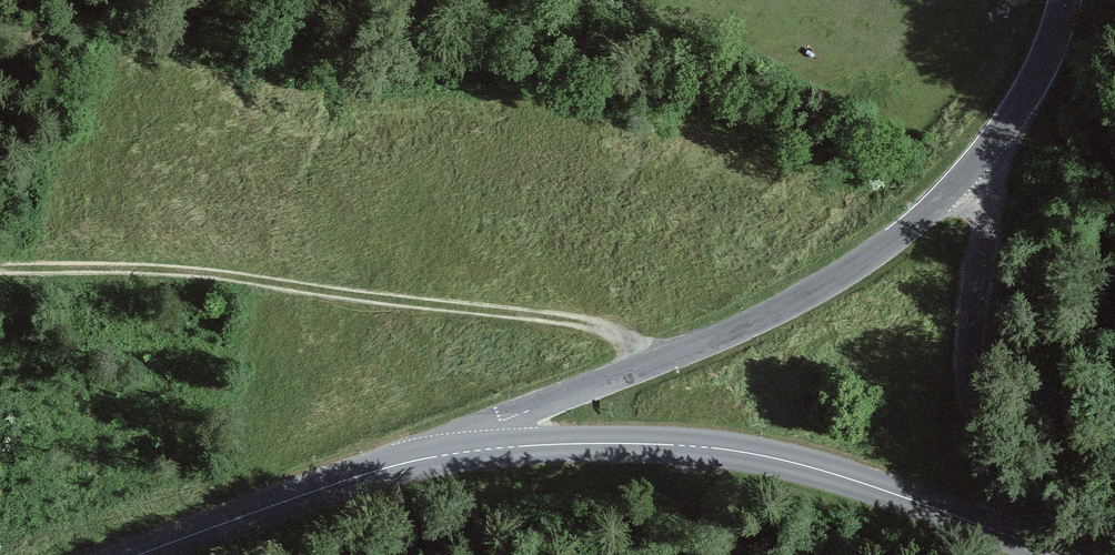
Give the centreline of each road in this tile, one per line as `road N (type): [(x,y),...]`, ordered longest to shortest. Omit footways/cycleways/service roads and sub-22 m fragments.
road 1 (track): [(0,266),(262,279),(591,326),(662,359)]
road 2 (tertiary): [(455,454),(502,422),(726,335),(815,290),(935,207),(983,154)]
road 3 (tertiary): [(455,454),(580,443),(728,450),(837,474),(1001,533)]
road 4 (tertiary): [(983,154),(969,379),(1001,533)]
road 5 (tertiary): [(142,554),(356,477),(455,454)]
road 6 (tertiary): [(983,154),(1039,73),(1066,0)]

